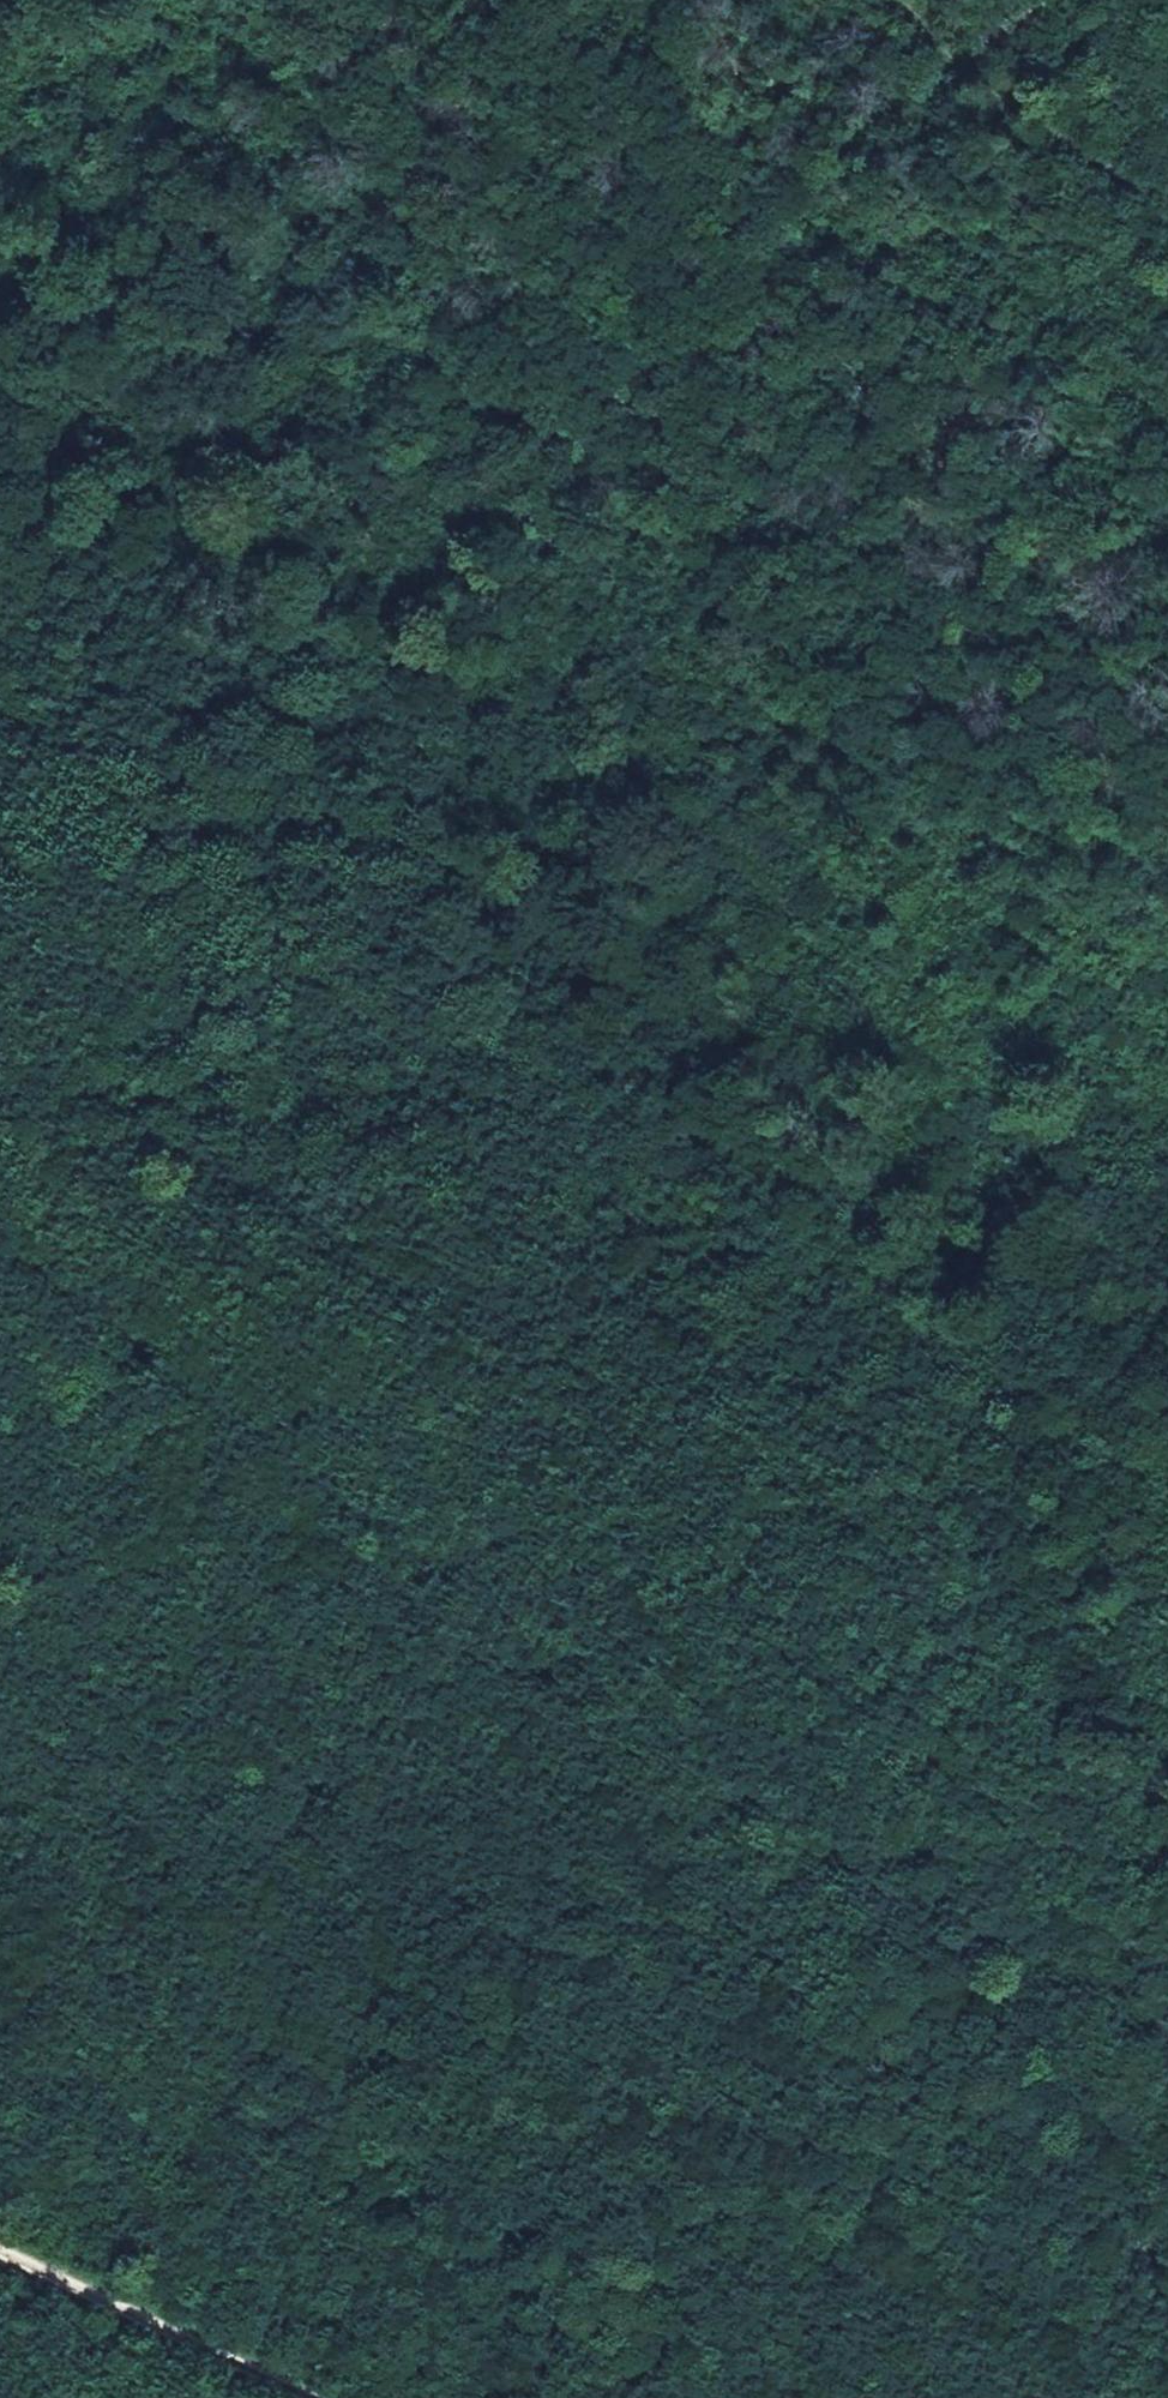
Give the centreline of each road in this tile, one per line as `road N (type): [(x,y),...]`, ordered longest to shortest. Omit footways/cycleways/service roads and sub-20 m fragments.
road 1 (track): [(1130,2023),(1112,1878),(1076,1747),(1018,1624),(980,1512),(942,1313),(883,1168),(433,824),(208,579),(0,390)]
road 2 (track): [(0,2259),(297,2397)]

